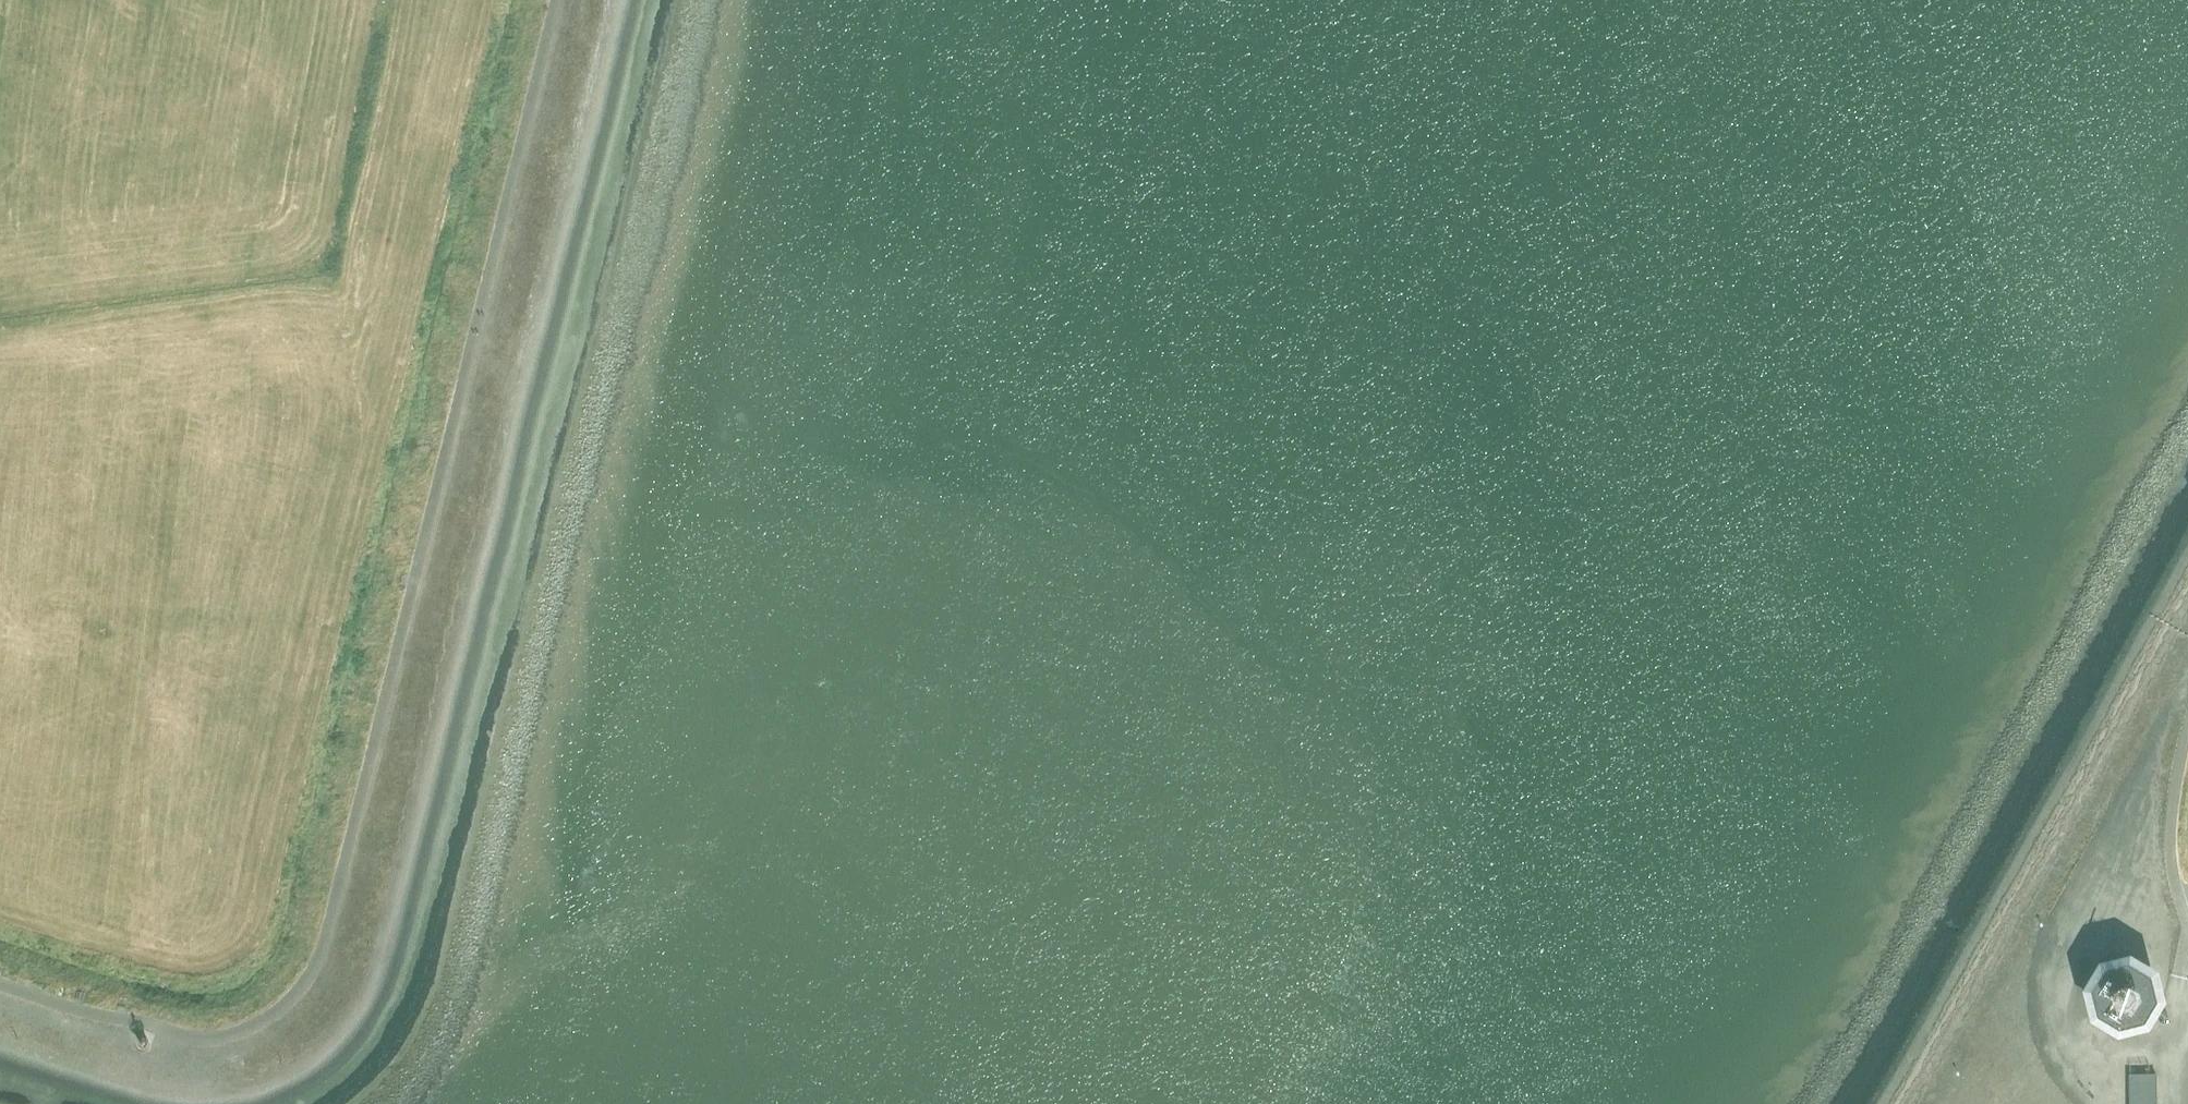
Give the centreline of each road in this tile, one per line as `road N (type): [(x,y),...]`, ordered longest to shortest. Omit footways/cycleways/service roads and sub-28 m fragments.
road 1 (unclassified): [(0,983),(194,1042),(241,1040),(307,1002),(341,956),(435,576),(557,0)]
road 2 (unclassified): [(2187,893),(2173,845),(2187,741)]

